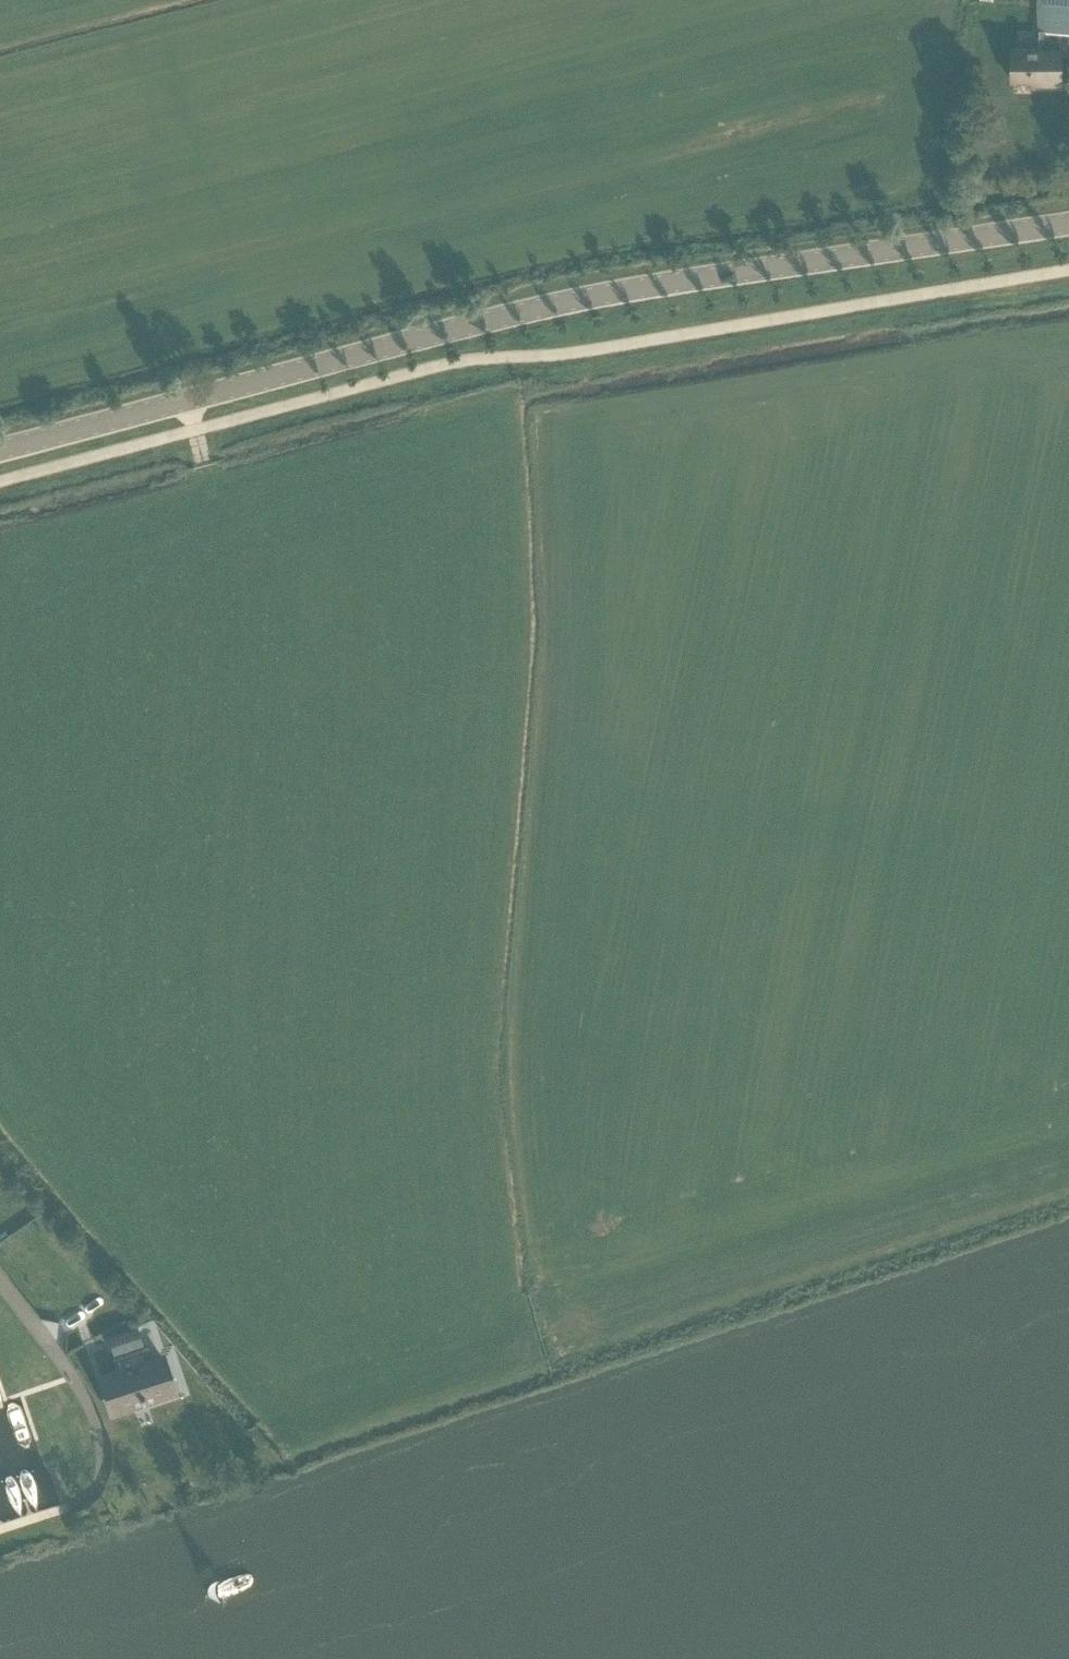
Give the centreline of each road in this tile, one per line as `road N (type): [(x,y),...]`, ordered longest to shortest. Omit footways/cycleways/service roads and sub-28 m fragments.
road 1 (tertiary): [(0,451),(595,295),(1068,224)]

